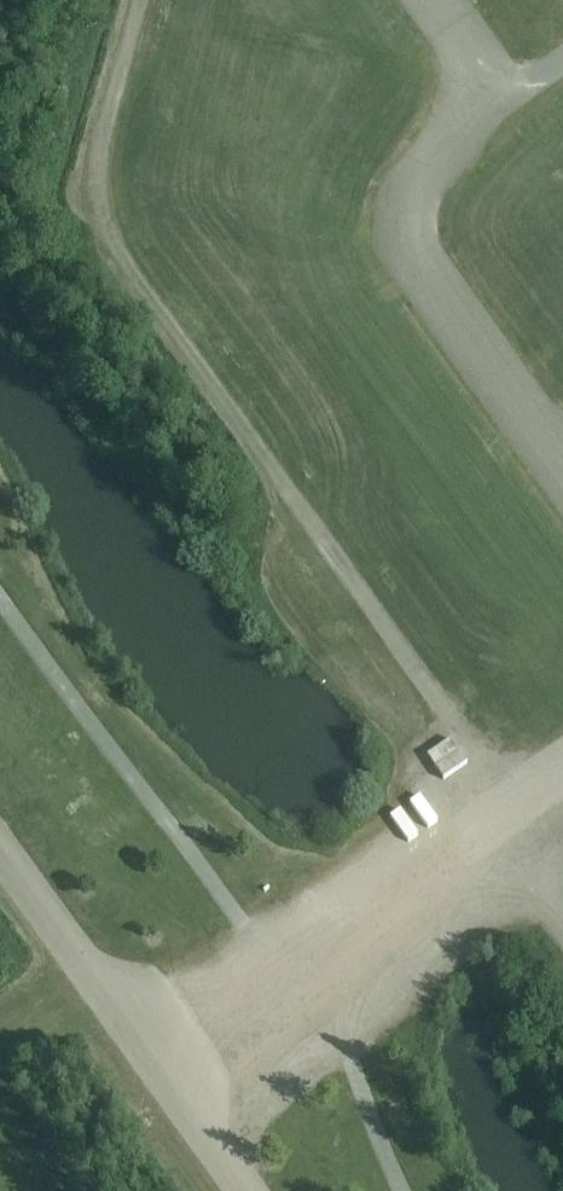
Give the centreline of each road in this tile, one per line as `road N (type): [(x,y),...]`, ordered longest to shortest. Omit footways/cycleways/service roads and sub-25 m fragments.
road 1 (track): [(509,798),(148,305),(91,200),(97,117),(140,0)]

